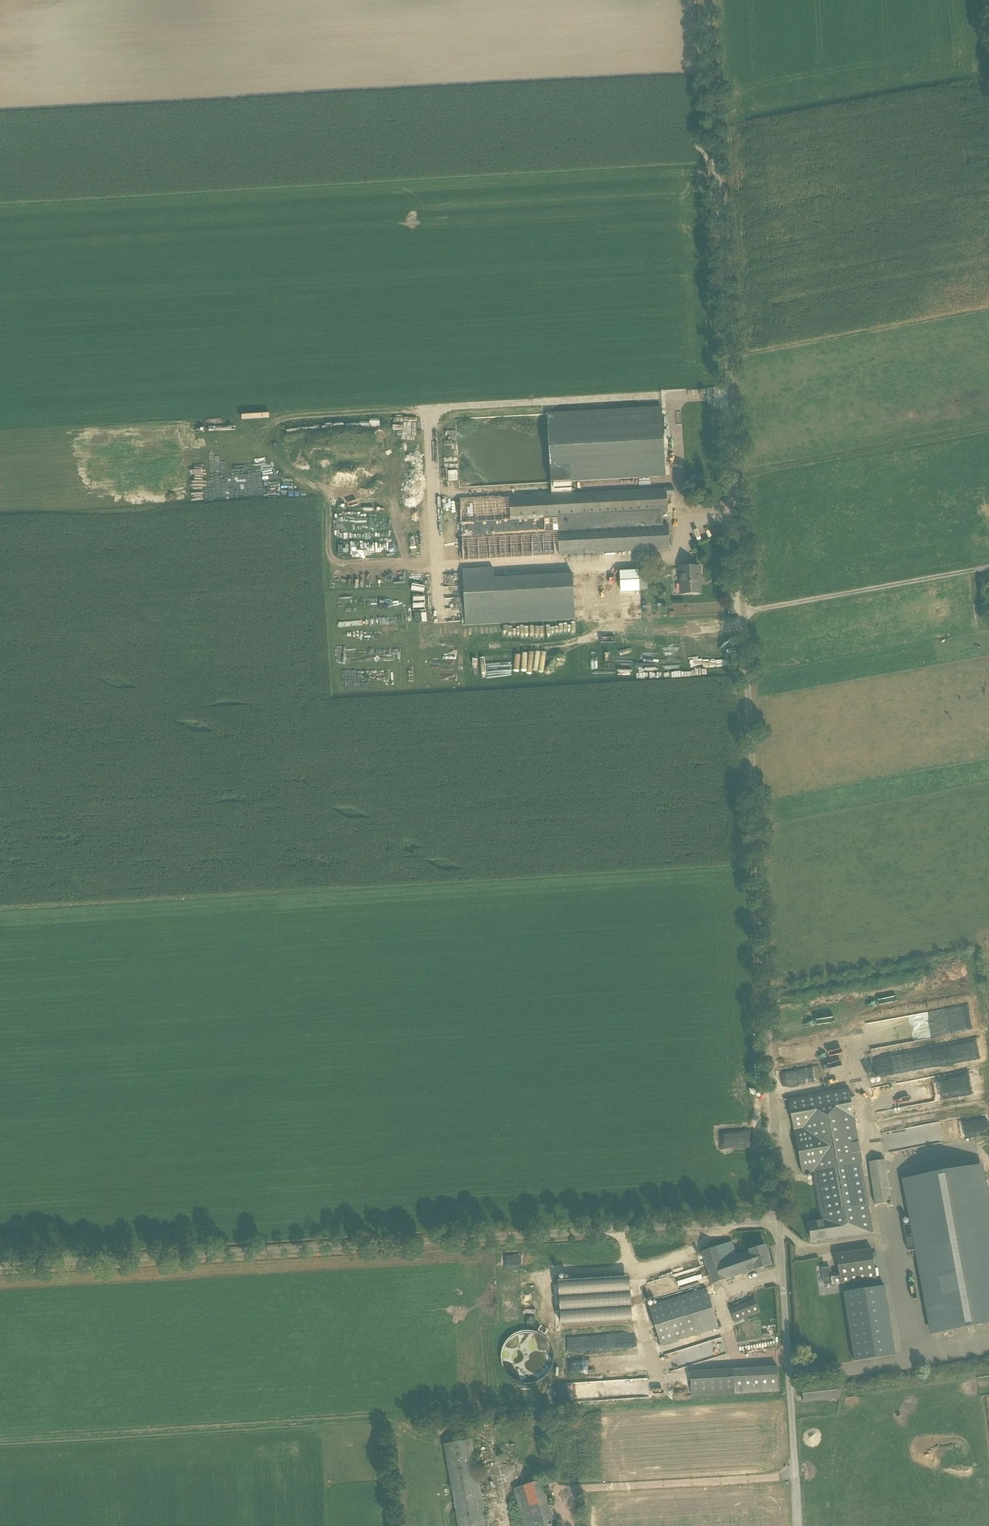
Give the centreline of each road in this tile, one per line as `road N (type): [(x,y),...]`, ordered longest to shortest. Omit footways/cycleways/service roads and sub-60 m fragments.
road 1 (tertiary): [(773,1216),(780,1197),(708,0)]
road 2 (tertiary): [(0,1266),(773,1216)]
road 3 (unclassified): [(578,1490),(796,1477),(781,1230),(773,1216)]
road 4 (track): [(743,614),(988,572)]

